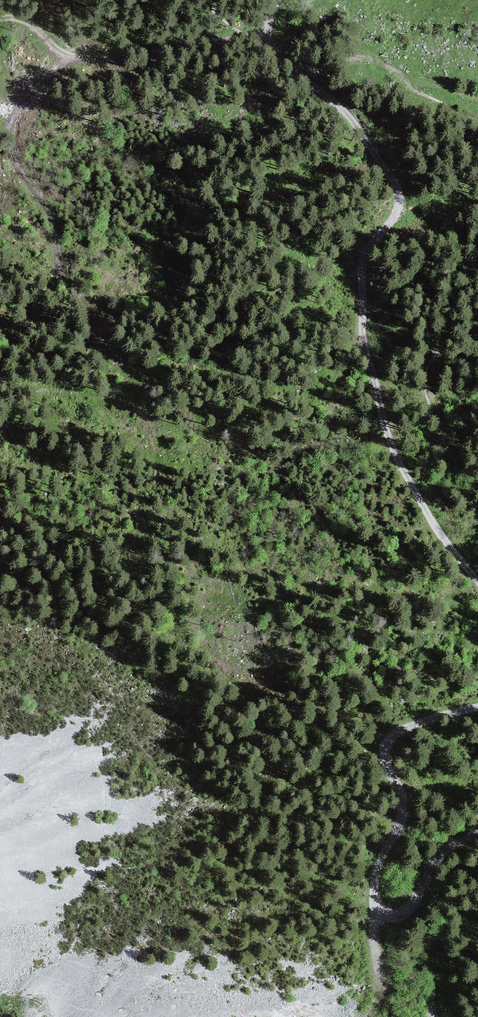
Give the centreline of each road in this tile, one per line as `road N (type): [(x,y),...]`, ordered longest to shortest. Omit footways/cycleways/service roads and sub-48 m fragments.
road 1 (track): [(477,583),(435,528),(388,440),(364,344),(361,256),(394,219),(400,194),(347,116),(269,34),(282,0)]
road 2 (track): [(477,835),(435,860),(416,903),(399,916),(380,910),(377,867),(403,807),(384,765),(386,744),(405,729),(477,707)]
road 3 (track): [(0,21),(22,21),(86,60),(269,34)]

